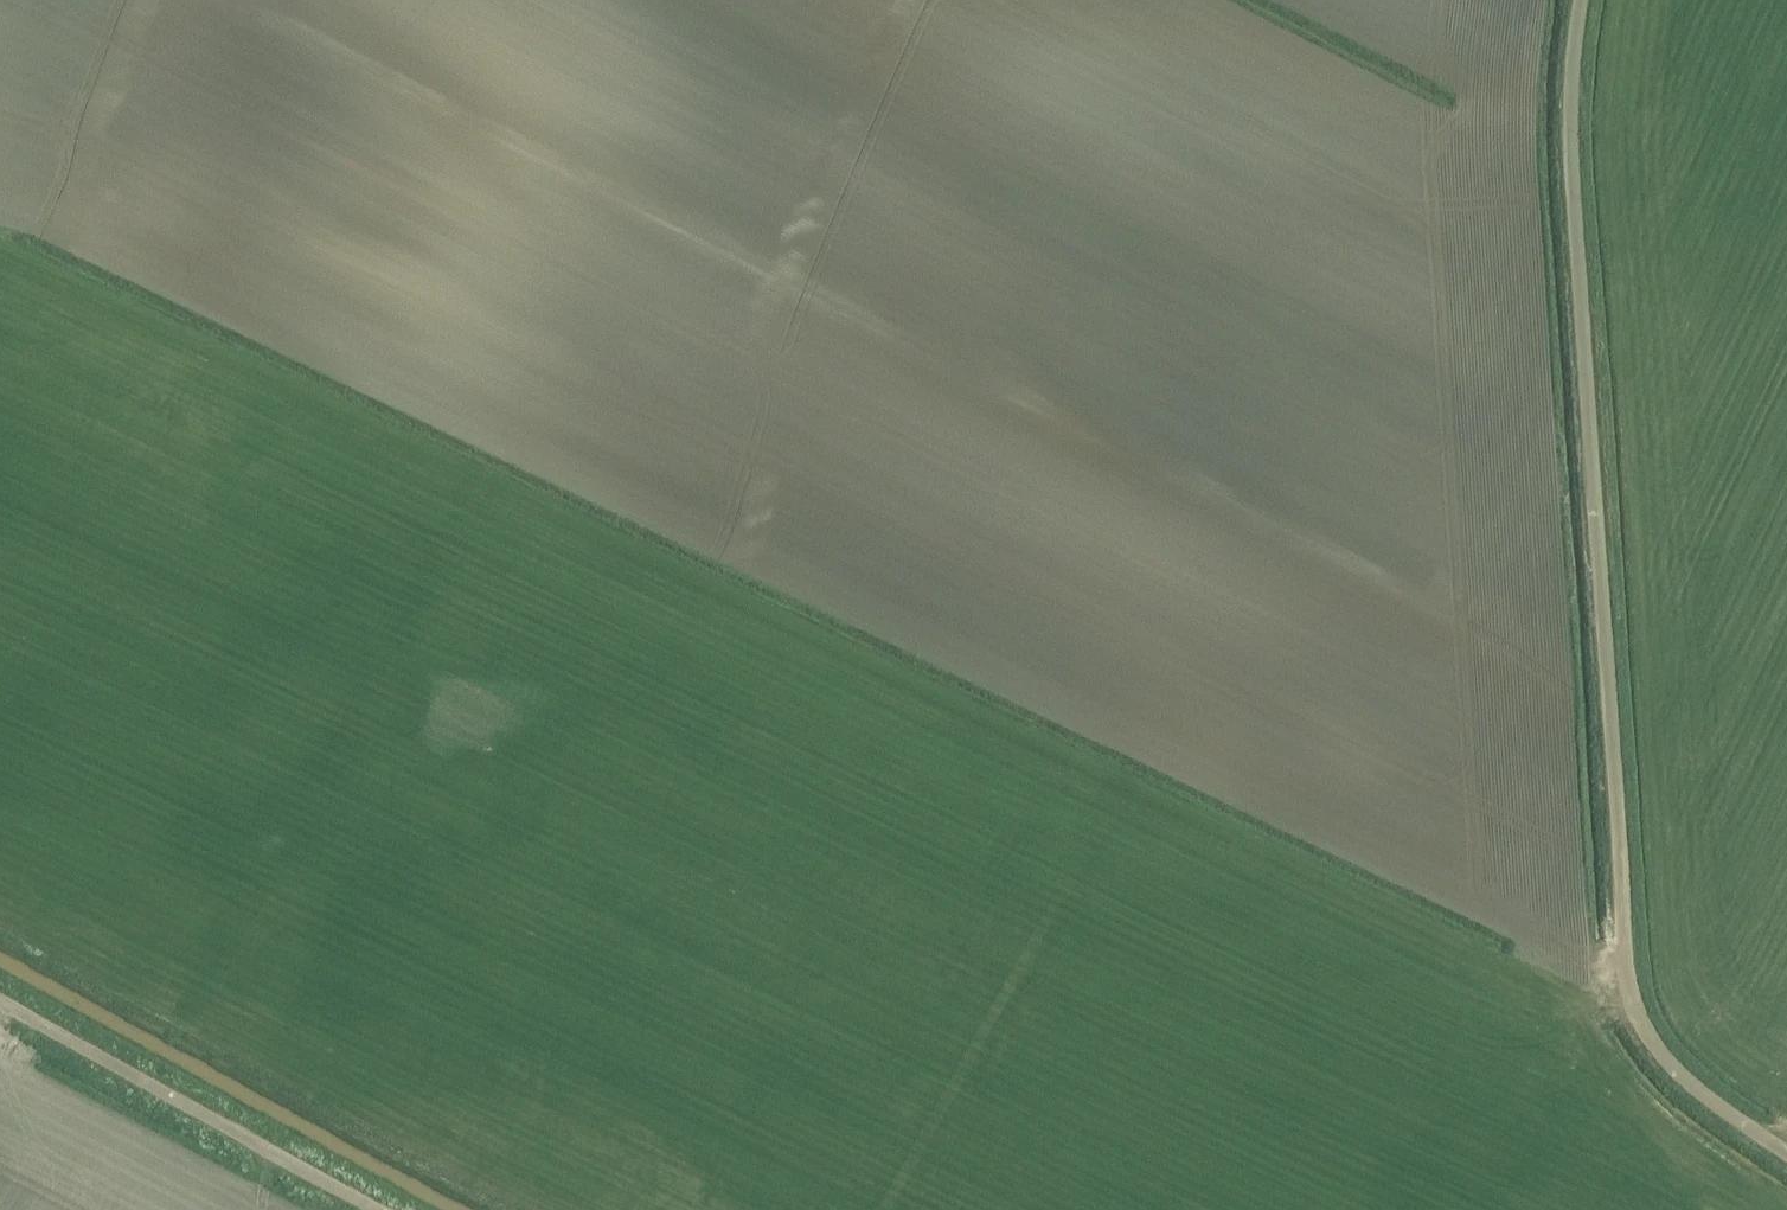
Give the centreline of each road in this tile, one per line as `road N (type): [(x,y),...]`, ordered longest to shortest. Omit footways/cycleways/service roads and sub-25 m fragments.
road 1 (unclassified): [(1786,1151),(1663,1055),(1627,976),(1568,111),(1582,0)]
road 2 (unclassified): [(380,1209),(0,1001)]

